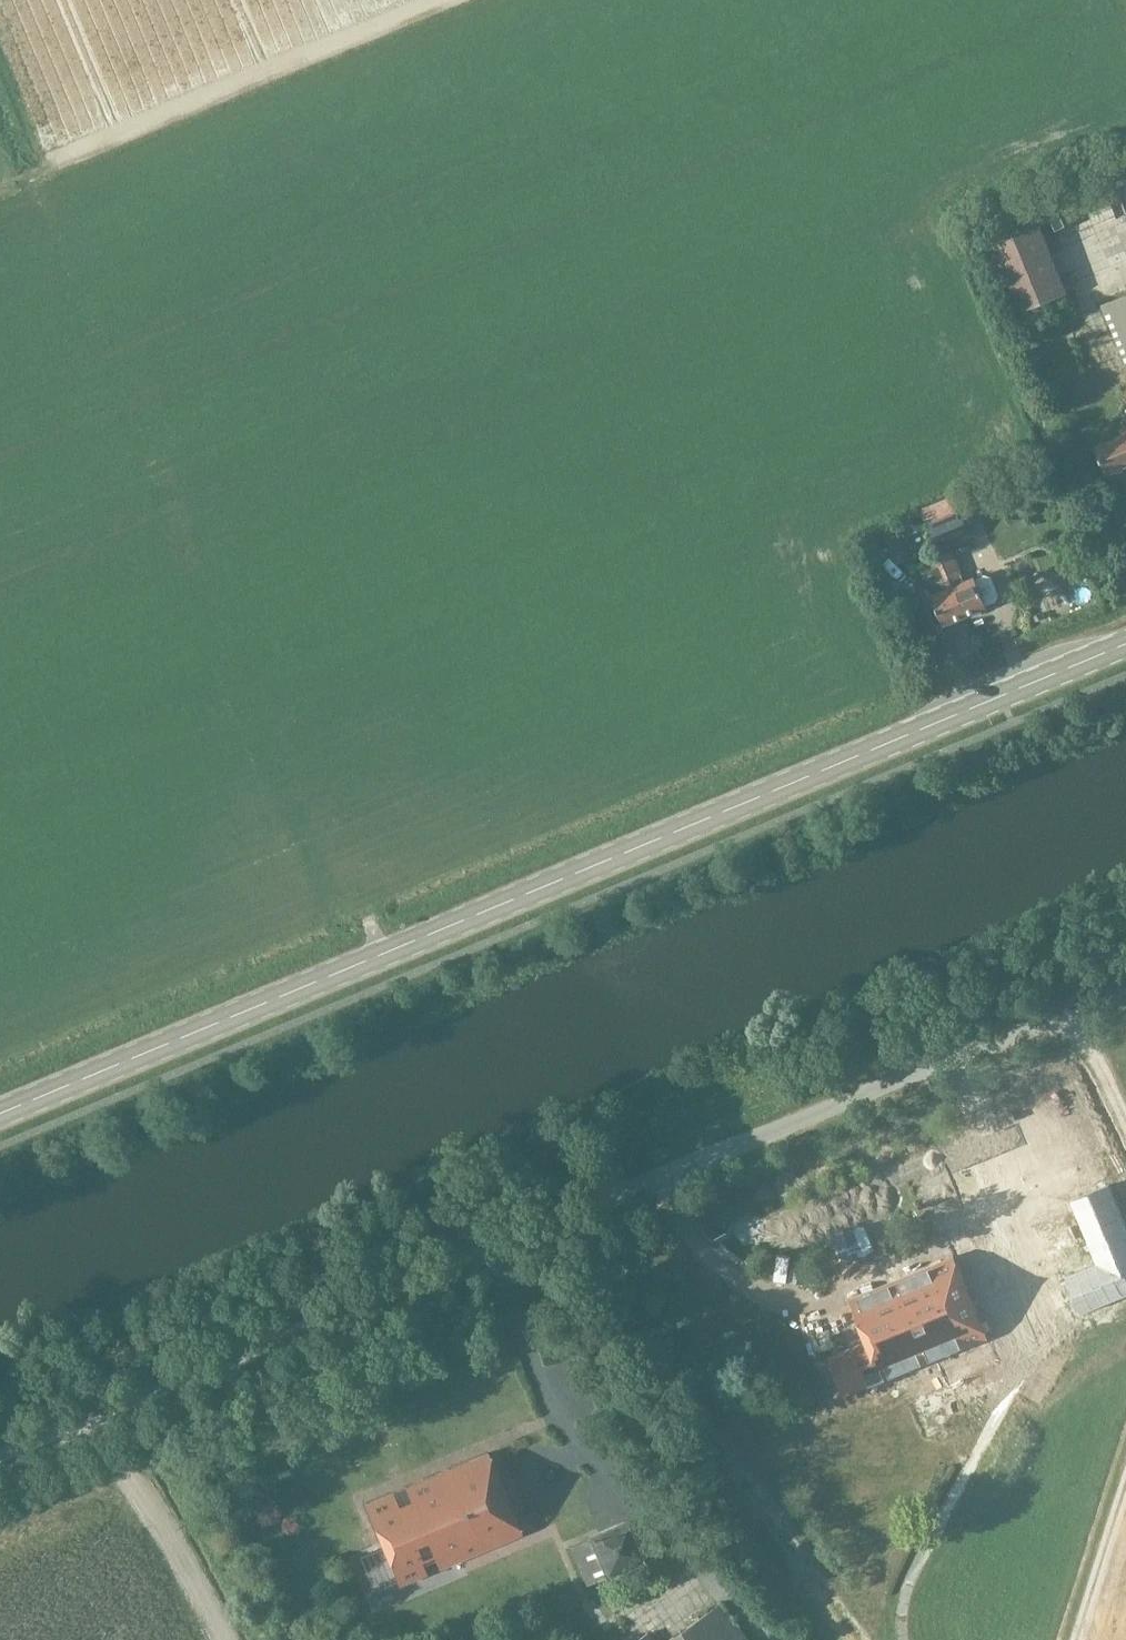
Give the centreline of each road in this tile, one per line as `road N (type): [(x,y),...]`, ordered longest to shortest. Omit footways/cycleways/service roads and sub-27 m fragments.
road 1 (primary): [(0,1114),(1125,643)]
road 2 (unclassified): [(0,1451),(1125,982)]
road 3 (track): [(899,1639),(899,1591),(982,1439),(1071,1350),(1125,1320)]
road 4 (track): [(1125,1308),(1013,1350),(1008,1328)]

